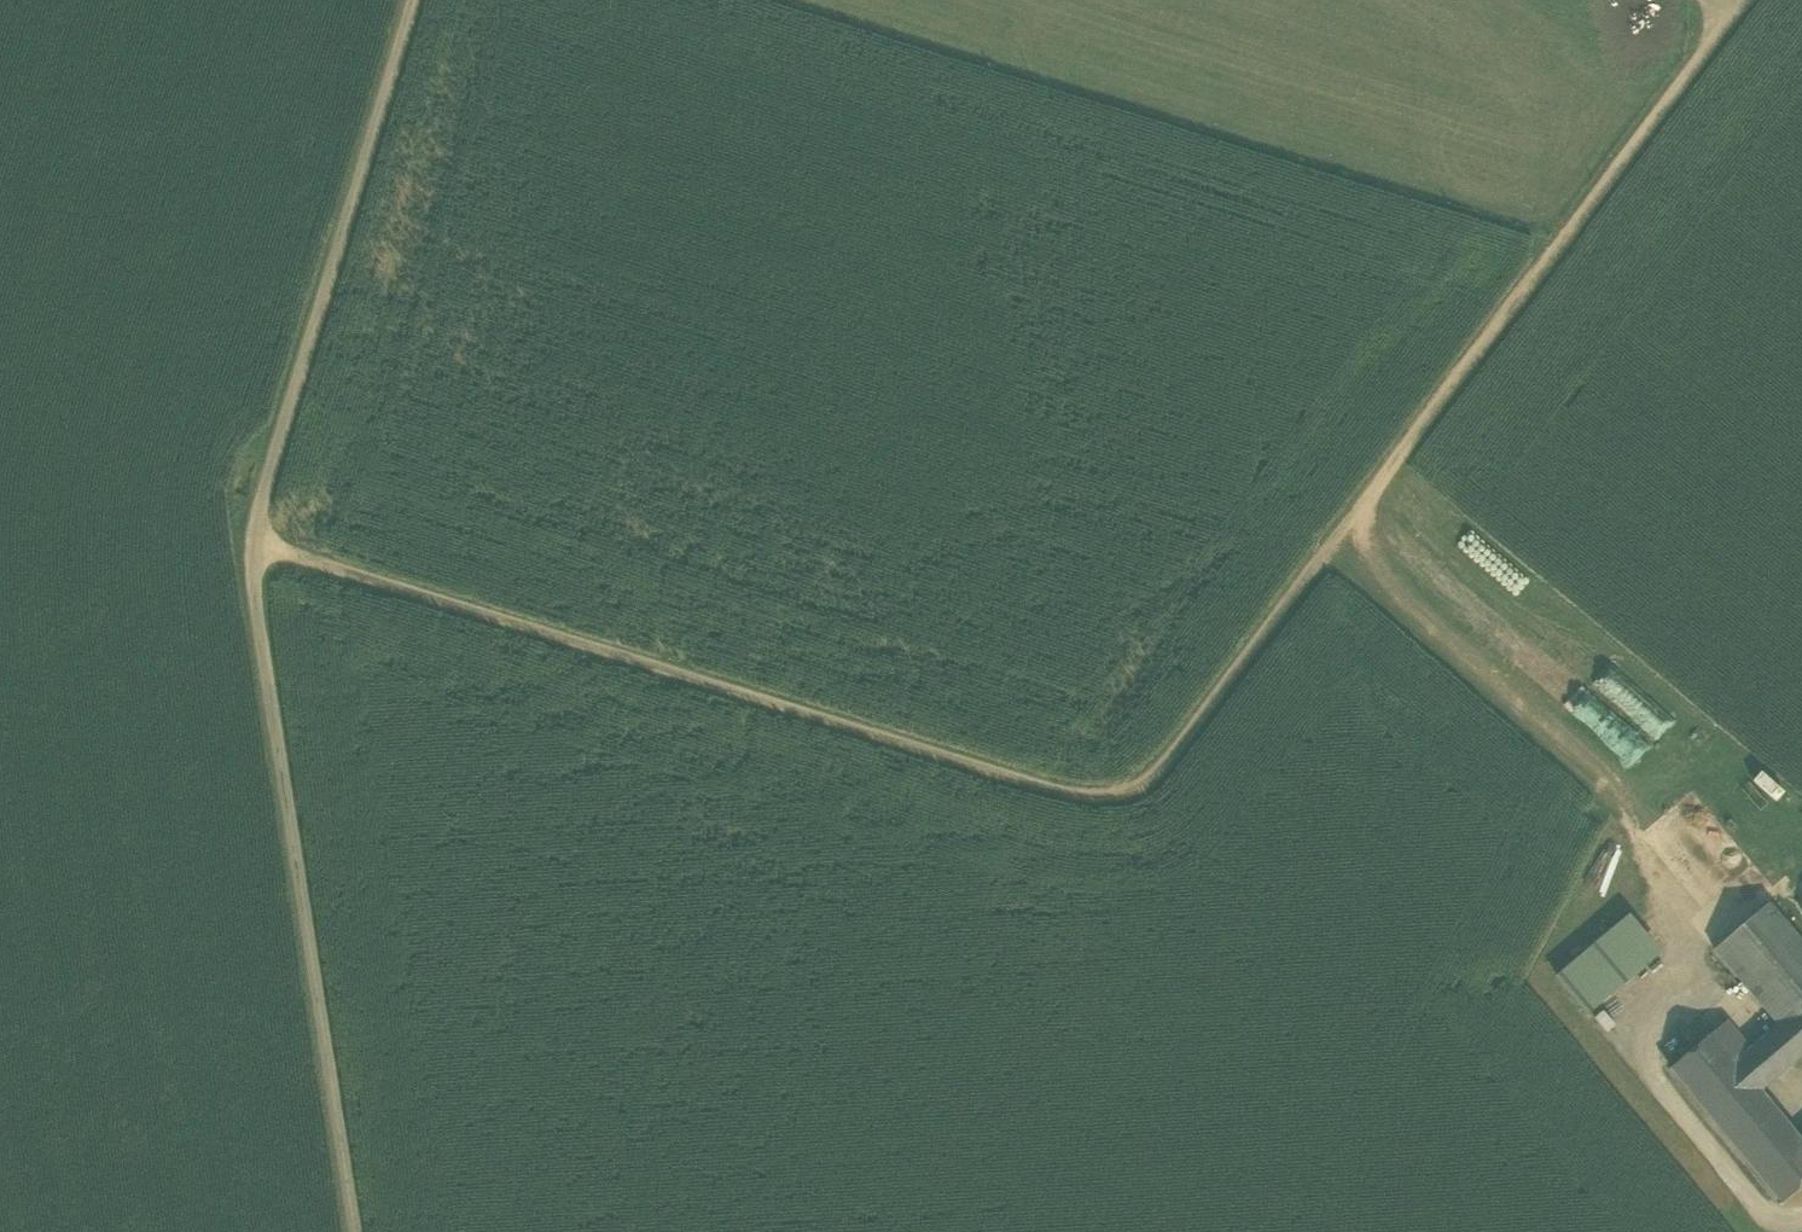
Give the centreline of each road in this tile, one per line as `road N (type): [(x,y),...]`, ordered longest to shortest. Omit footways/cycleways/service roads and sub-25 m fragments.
road 1 (track): [(247,544),(1046,786),(1121,793),(1169,759),(1746,0)]
road 2 (track): [(356,1231),(247,544),(413,0)]

